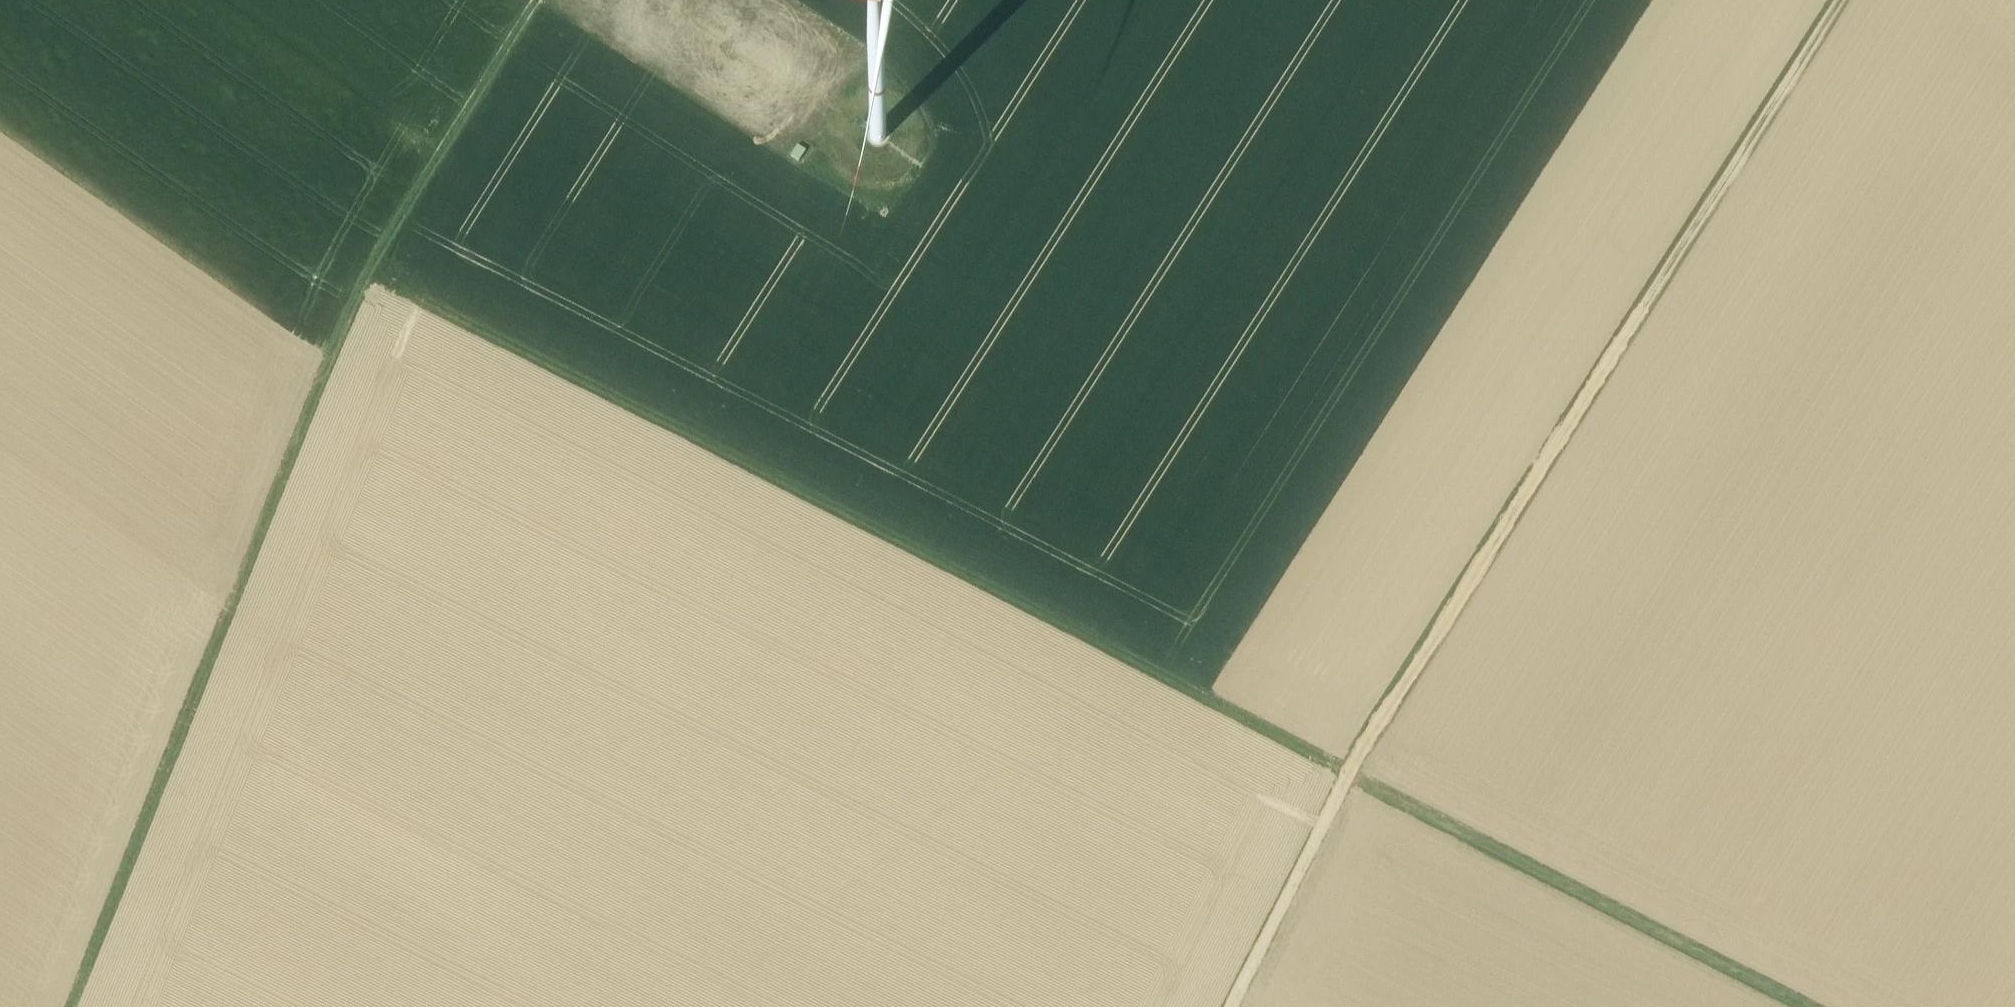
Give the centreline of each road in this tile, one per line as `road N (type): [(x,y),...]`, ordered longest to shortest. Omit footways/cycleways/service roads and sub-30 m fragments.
road 1 (track): [(1808,1006),(361,279)]
road 2 (track): [(1844,0),(1349,776),(1233,1006)]
road 3 (track): [(361,279),(70,1006)]
road 4 (track): [(538,0),(361,279)]

